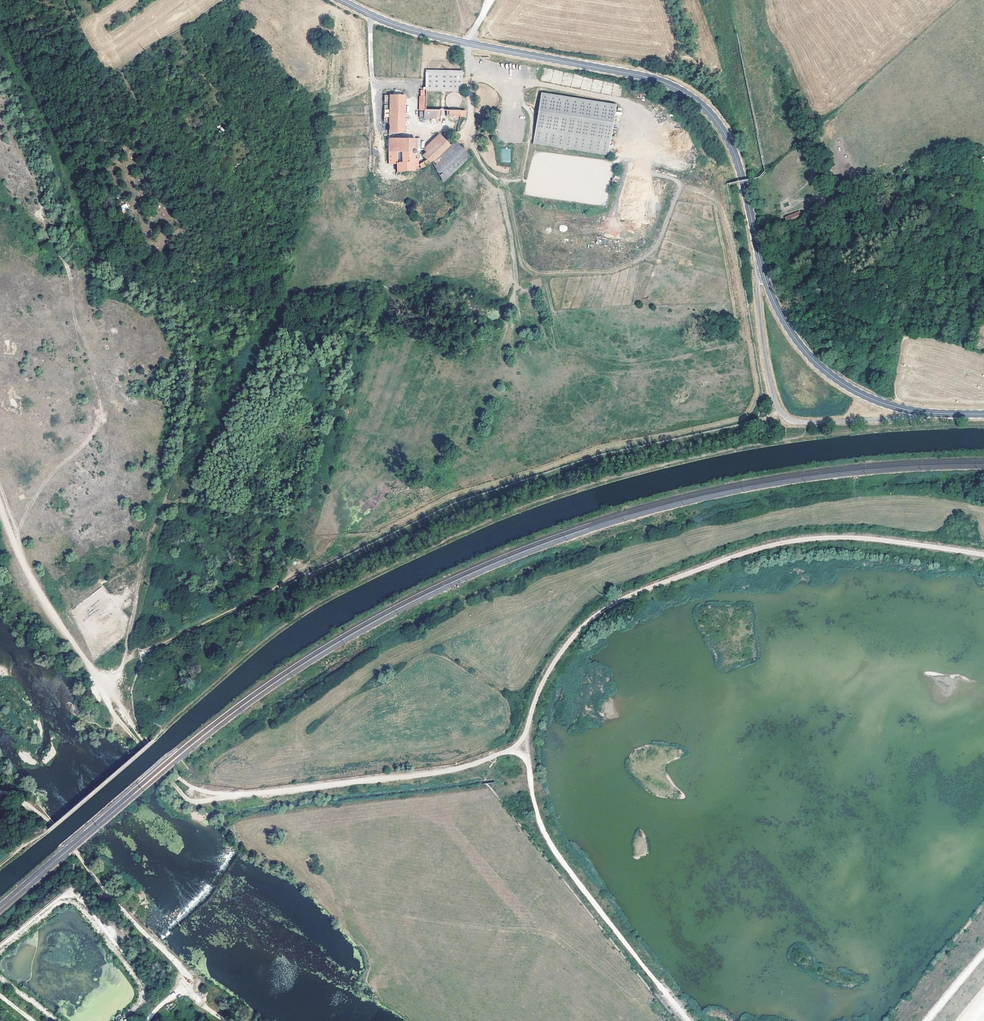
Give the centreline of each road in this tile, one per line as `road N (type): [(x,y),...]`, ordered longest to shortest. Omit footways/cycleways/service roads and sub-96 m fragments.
road 1 (secondary): [(983,415),(881,404),(811,357),(766,284),(733,150),(687,95),(641,78),(425,35),(337,0)]
road 2 (track): [(123,663),(450,507),(598,456),(780,410)]
road 3 (track): [(522,747),(557,660),(618,601),(805,541),(983,557)]
road 4 (track): [(115,698),(180,780),(224,796),(452,771),(522,747)]
road 5 (track): [(522,747),(536,815),(553,848),(687,1020)]
road 6 (track): [(148,1020),(182,985),(182,971),(45,818),(0,791)]
road 7 (track): [(191,400),(149,536),(115,698)]
road 8 (track): [(115,698),(38,593),(0,497)]
road 9 (track): [(523,181),(487,171),(471,147),(466,45),(492,0)]
road 10 (track): [(224,0),(144,48),(124,70)]

